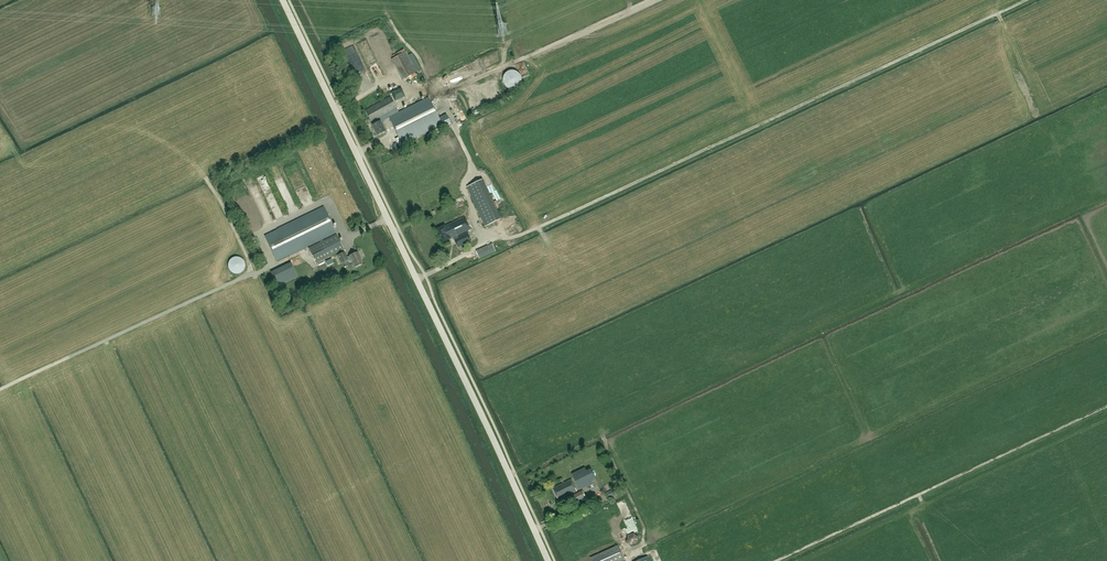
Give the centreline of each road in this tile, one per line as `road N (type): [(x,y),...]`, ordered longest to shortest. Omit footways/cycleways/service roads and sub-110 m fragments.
road 1 (tertiary): [(548,560),(283,0)]
road 2 (track): [(0,82),(139,21)]

